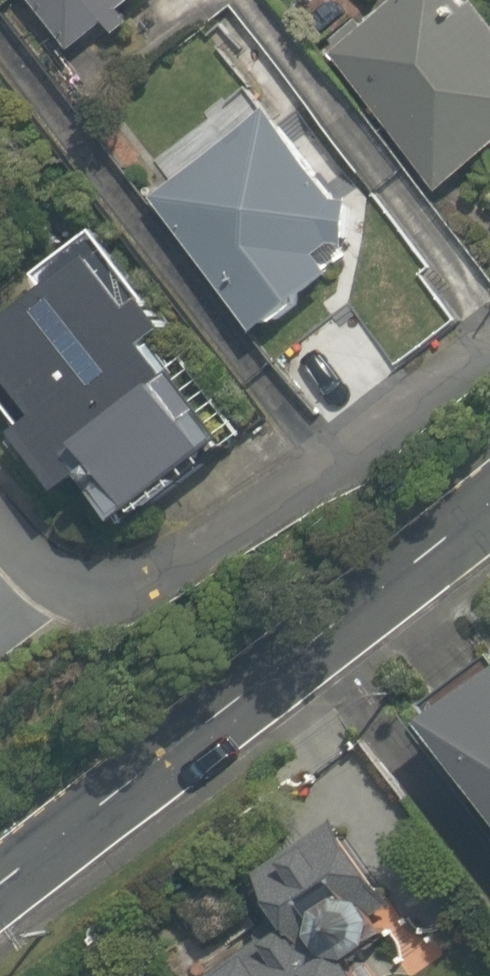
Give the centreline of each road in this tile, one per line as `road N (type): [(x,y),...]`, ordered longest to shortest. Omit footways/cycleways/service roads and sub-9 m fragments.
road 1 (residential): [(489,489),(0,867)]
road 2 (residential): [(489,343),(182,567),(118,595),(50,578),(0,518)]

